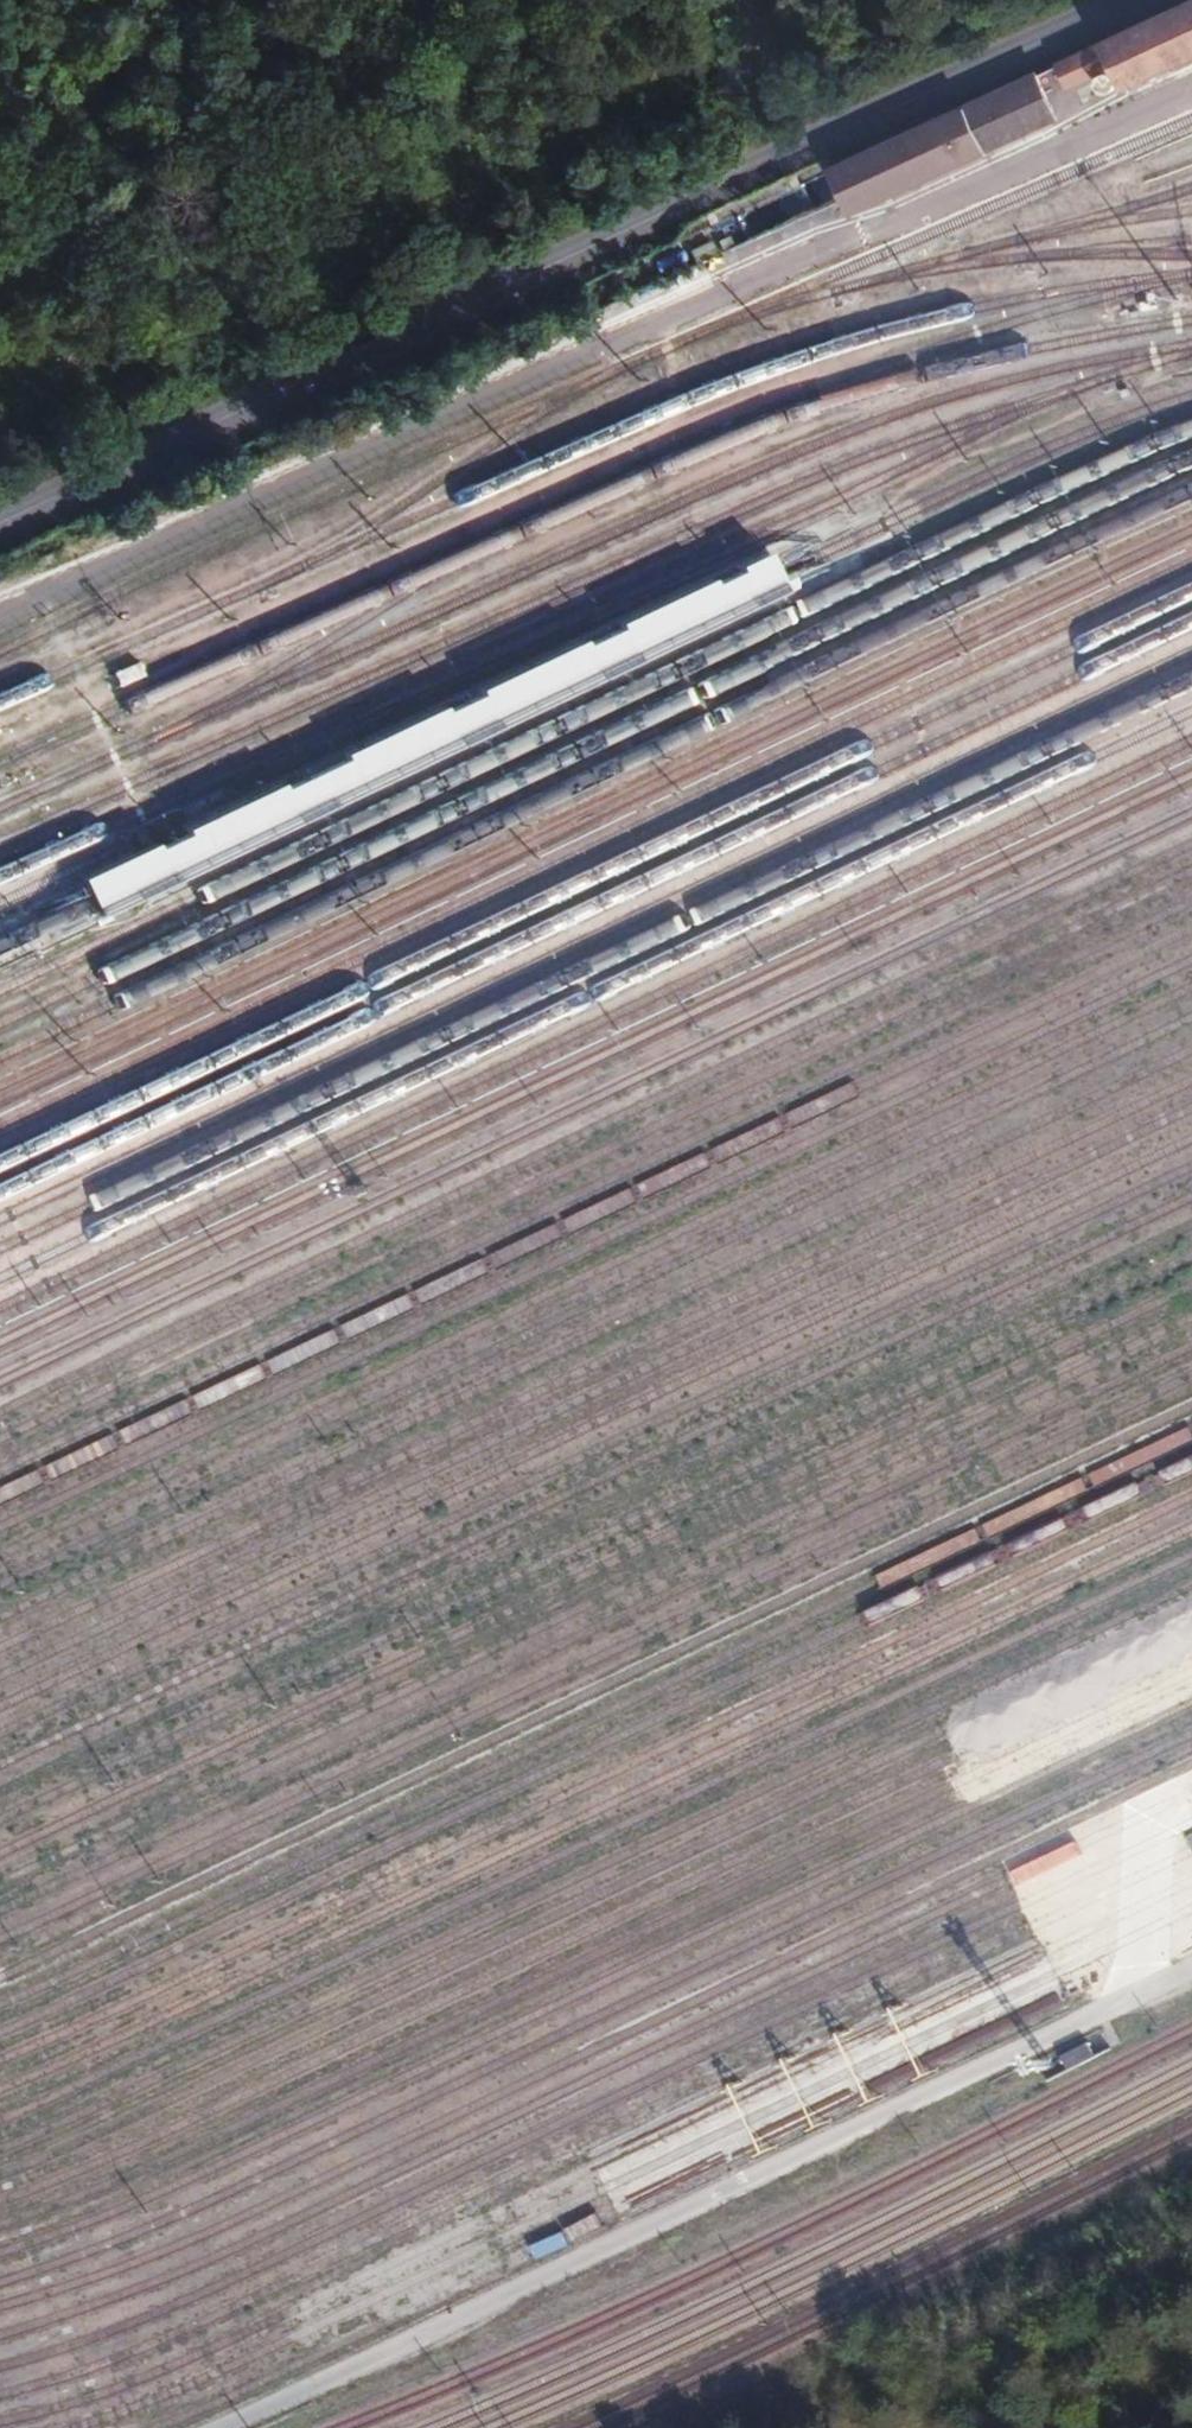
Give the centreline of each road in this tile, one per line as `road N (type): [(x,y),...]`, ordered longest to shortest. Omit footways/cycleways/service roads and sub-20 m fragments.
road 1 (tertiary): [(1133,0),(0,523)]

